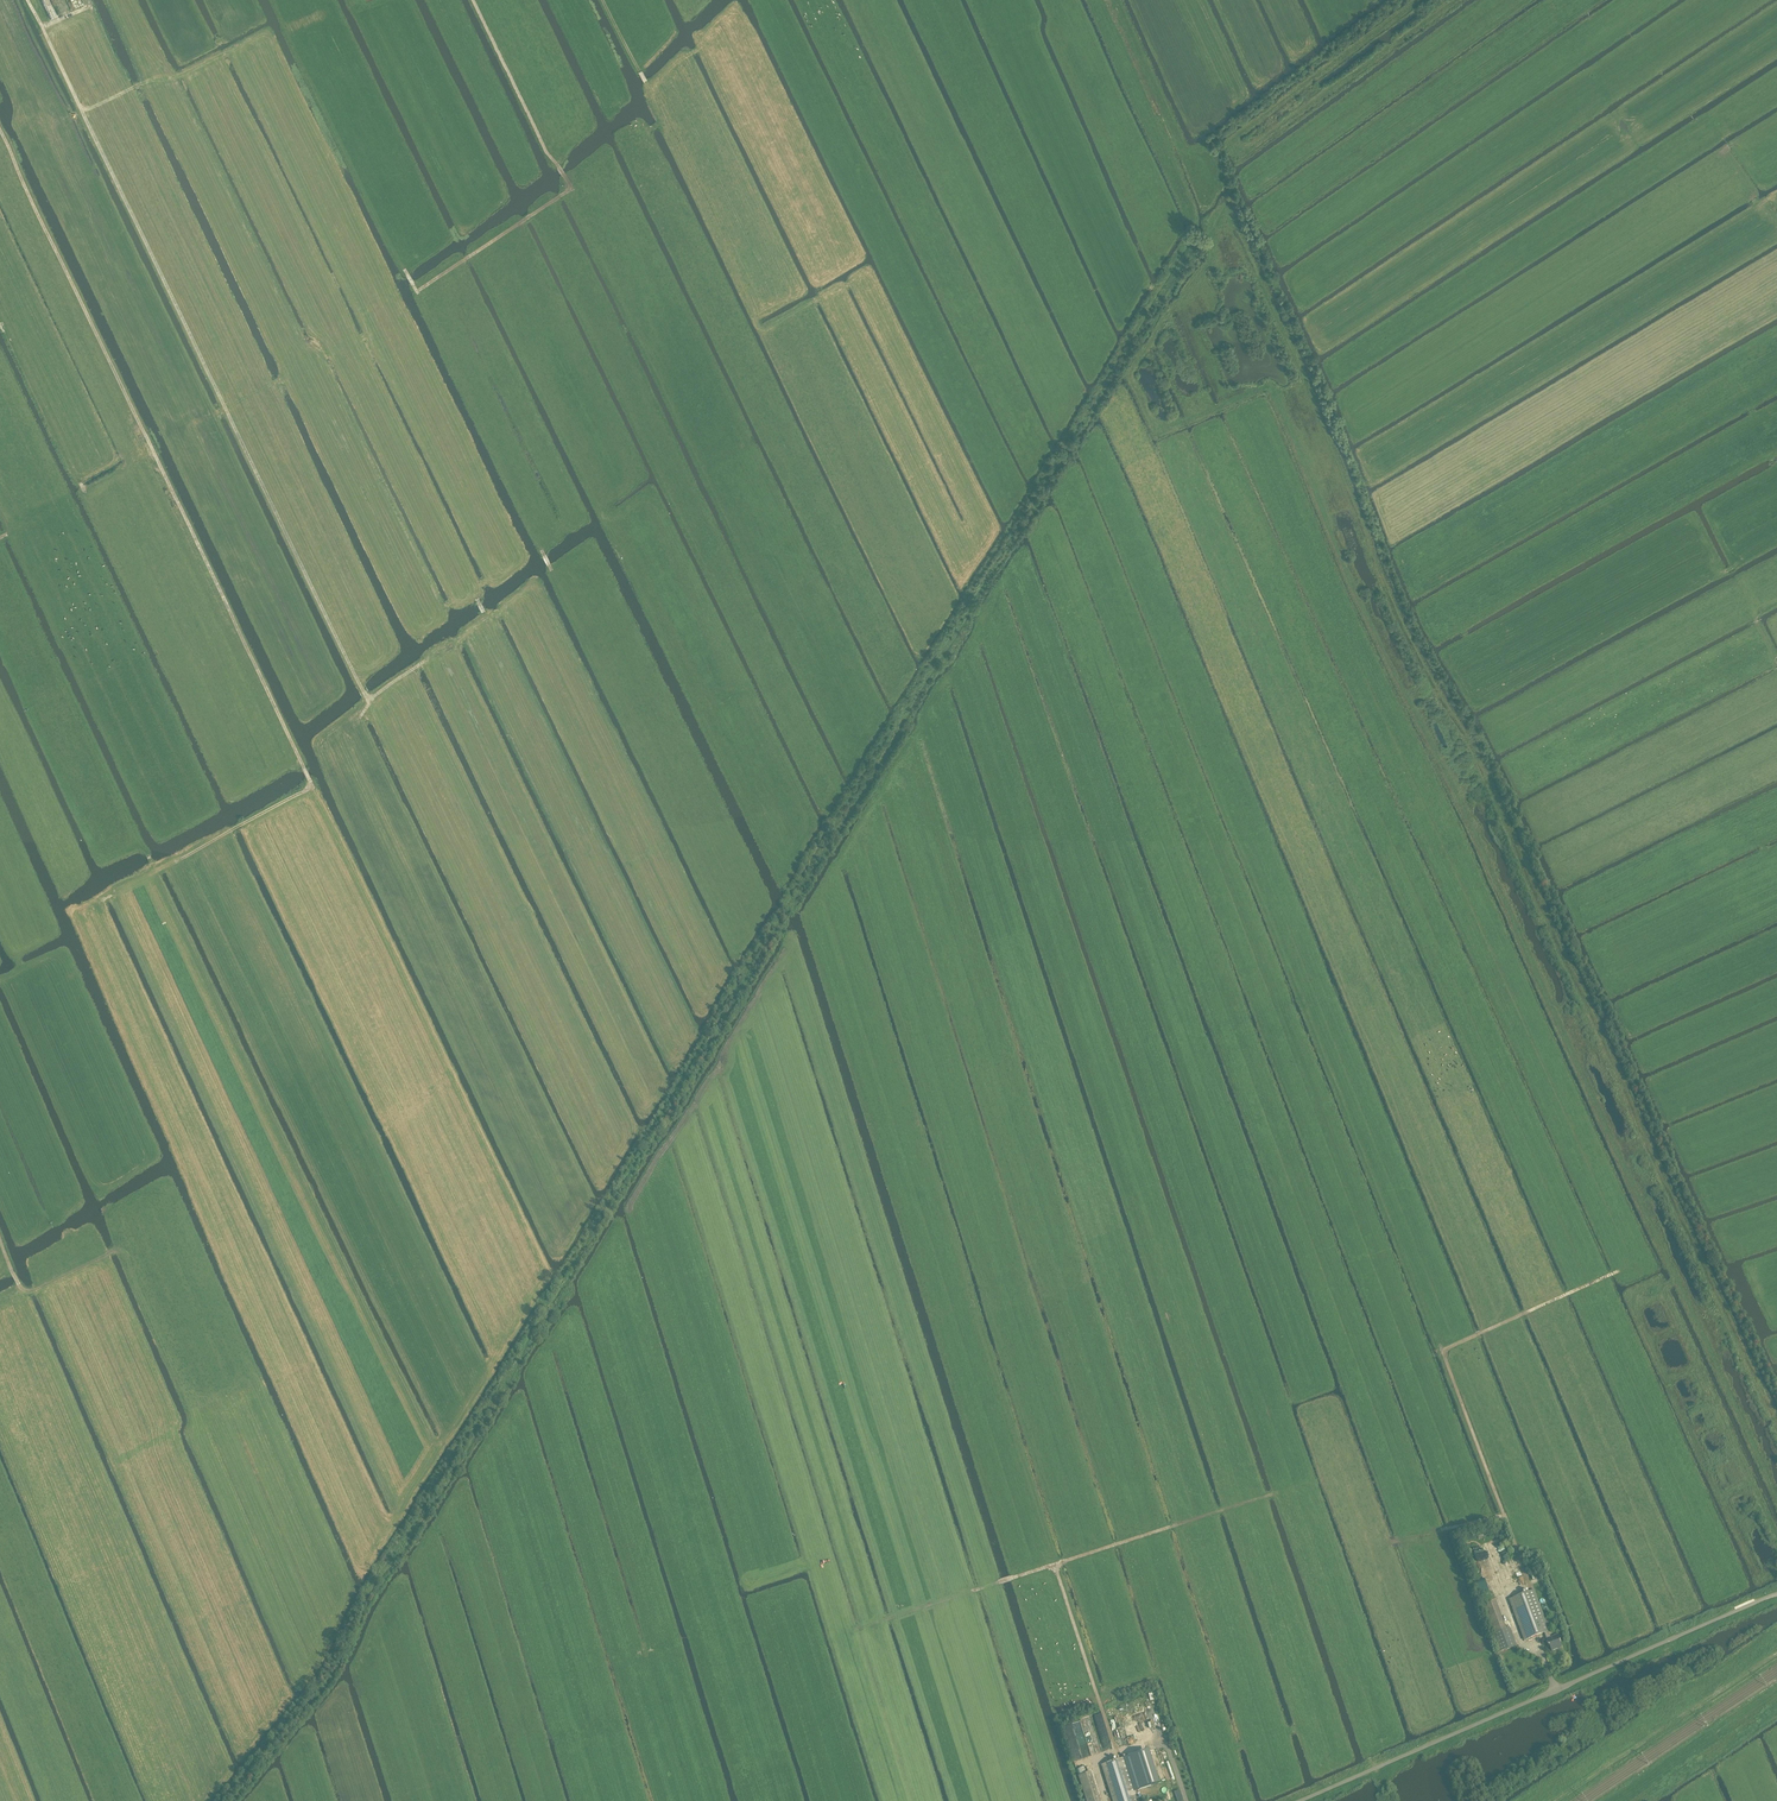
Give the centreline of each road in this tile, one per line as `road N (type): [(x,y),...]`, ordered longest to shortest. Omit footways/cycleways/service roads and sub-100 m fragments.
road 1 (track): [(314,788),(0,134)]
road 2 (unclassified): [(1300,1800),(1776,1594)]
road 3 (track): [(857,1630),(1316,1481)]
road 4 (track): [(1521,1562),(1446,1353),(1619,1271)]
road 5 (track): [(413,286),(416,291),(572,188),(546,152),(473,0)]
road 6 (track): [(413,286),(275,0)]
road 7 (track): [(1117,1753),(1055,1565)]
road 8 (track): [(1776,1653),(1699,1705),(1665,1610)]

